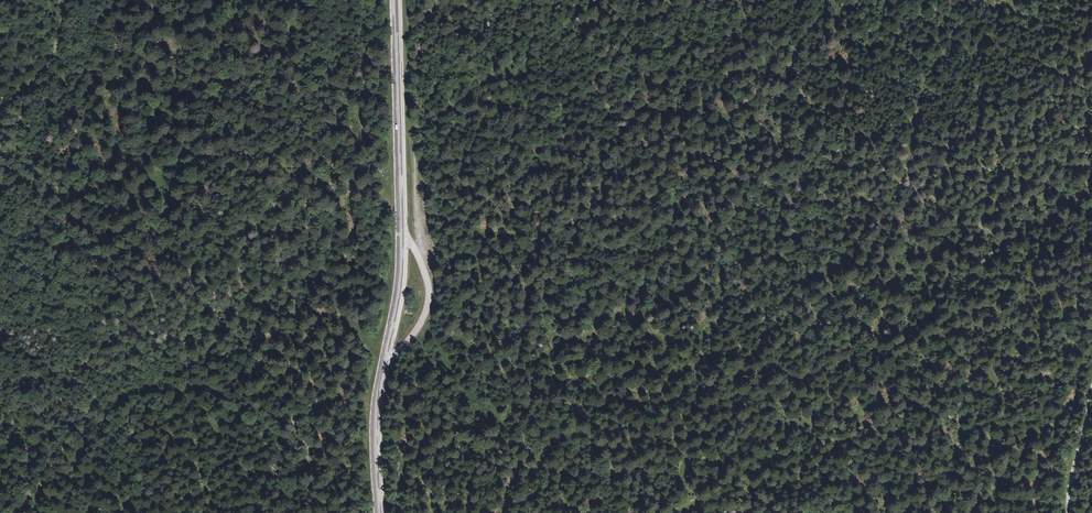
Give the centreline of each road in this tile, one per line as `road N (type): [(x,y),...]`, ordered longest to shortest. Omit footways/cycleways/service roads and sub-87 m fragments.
road 1 (secondary): [(378,512),(375,401),(400,268),(395,0)]
road 2 (track): [(1091,388),(1066,512)]

